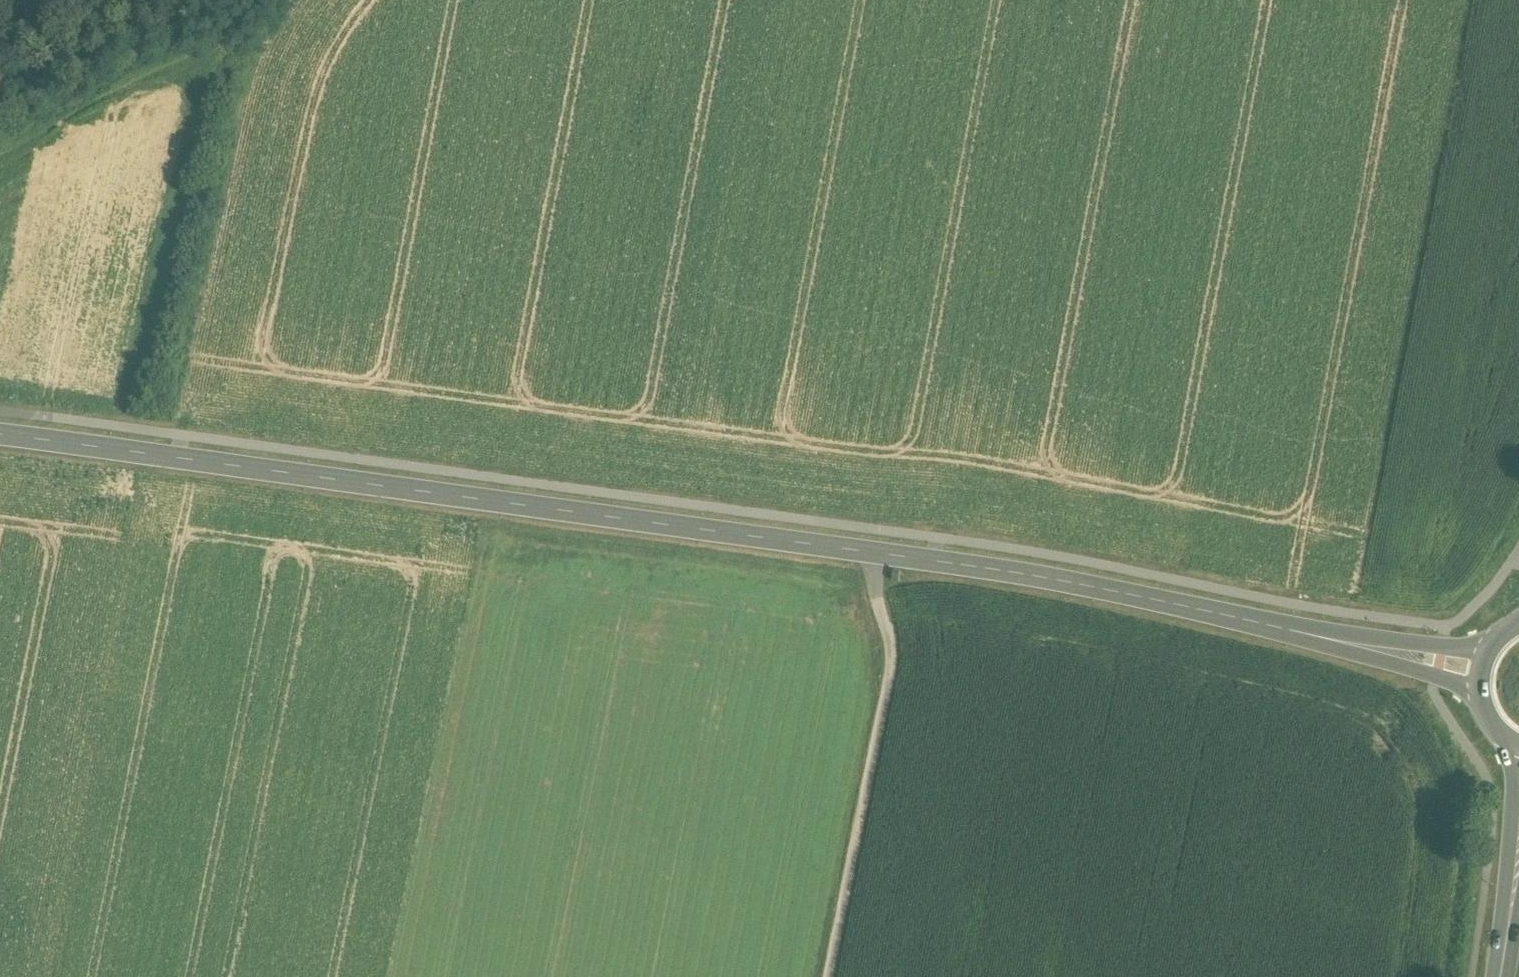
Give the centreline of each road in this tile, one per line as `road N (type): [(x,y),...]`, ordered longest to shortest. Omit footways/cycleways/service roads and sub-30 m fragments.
road 1 (unclassified): [(1484,671),(1023,576),(0,436)]
road 2 (track): [(829,976),(892,660),(875,590),(876,554)]
road 3 (track): [(0,78),(52,59),(126,0)]

